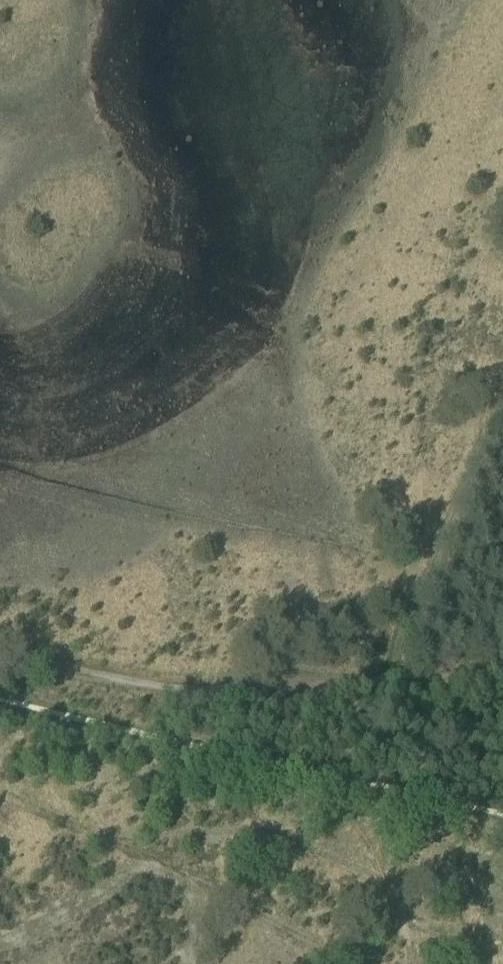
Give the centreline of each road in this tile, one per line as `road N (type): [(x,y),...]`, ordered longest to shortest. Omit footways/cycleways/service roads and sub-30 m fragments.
road 1 (track): [(502,671),(177,691),(0,647)]
road 2 (track): [(502,345),(359,685)]

